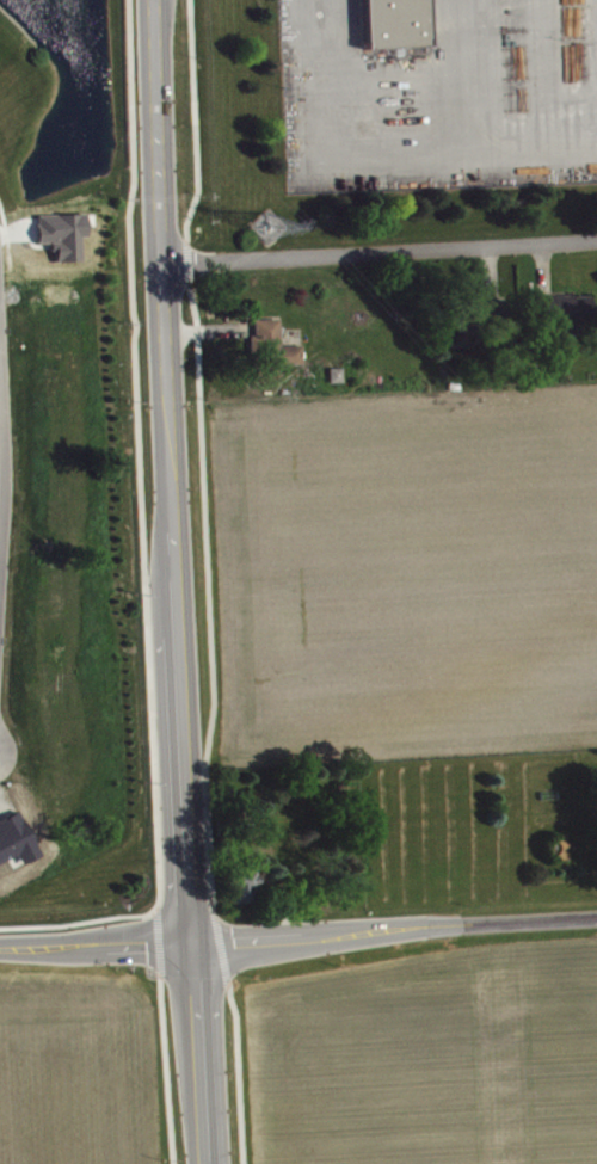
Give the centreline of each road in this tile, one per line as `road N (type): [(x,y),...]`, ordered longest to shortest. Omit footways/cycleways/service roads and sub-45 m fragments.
road 1 (secondary): [(202,1163),(152,0)]
road 2 (residential): [(0,948),(596,919)]
road 3 (residential): [(159,261),(596,240)]

